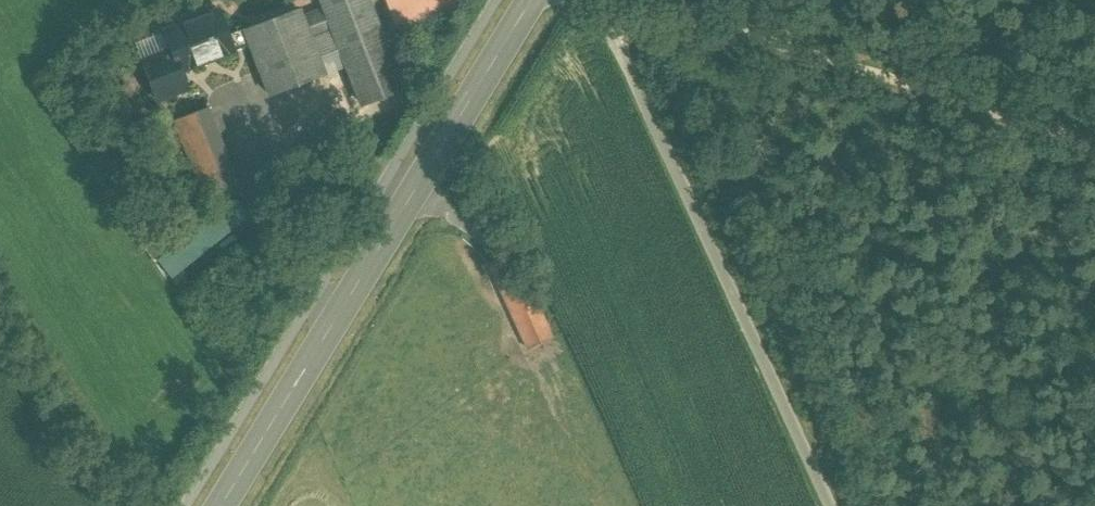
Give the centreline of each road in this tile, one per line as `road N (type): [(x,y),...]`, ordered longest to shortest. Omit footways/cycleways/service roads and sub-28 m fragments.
road 1 (primary): [(223,505),(534,0)]
road 2 (unclassified): [(835,505),(616,33),(578,0)]
road 3 (track): [(1094,142),(728,31),(658,23),(616,33)]

